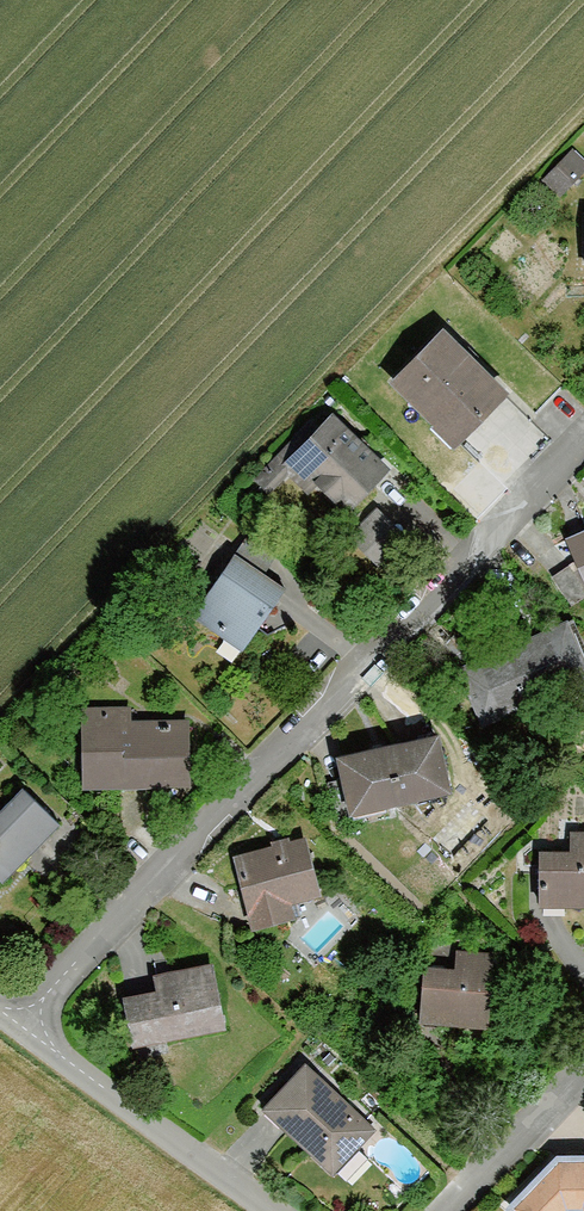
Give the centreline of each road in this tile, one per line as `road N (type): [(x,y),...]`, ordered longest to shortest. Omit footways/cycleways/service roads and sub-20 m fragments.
road 1 (residential): [(583,441),(15,1032)]
road 2 (unclassified): [(269,1210),(15,1032)]
road 3 (residential): [(447,1210),(583,1071)]

